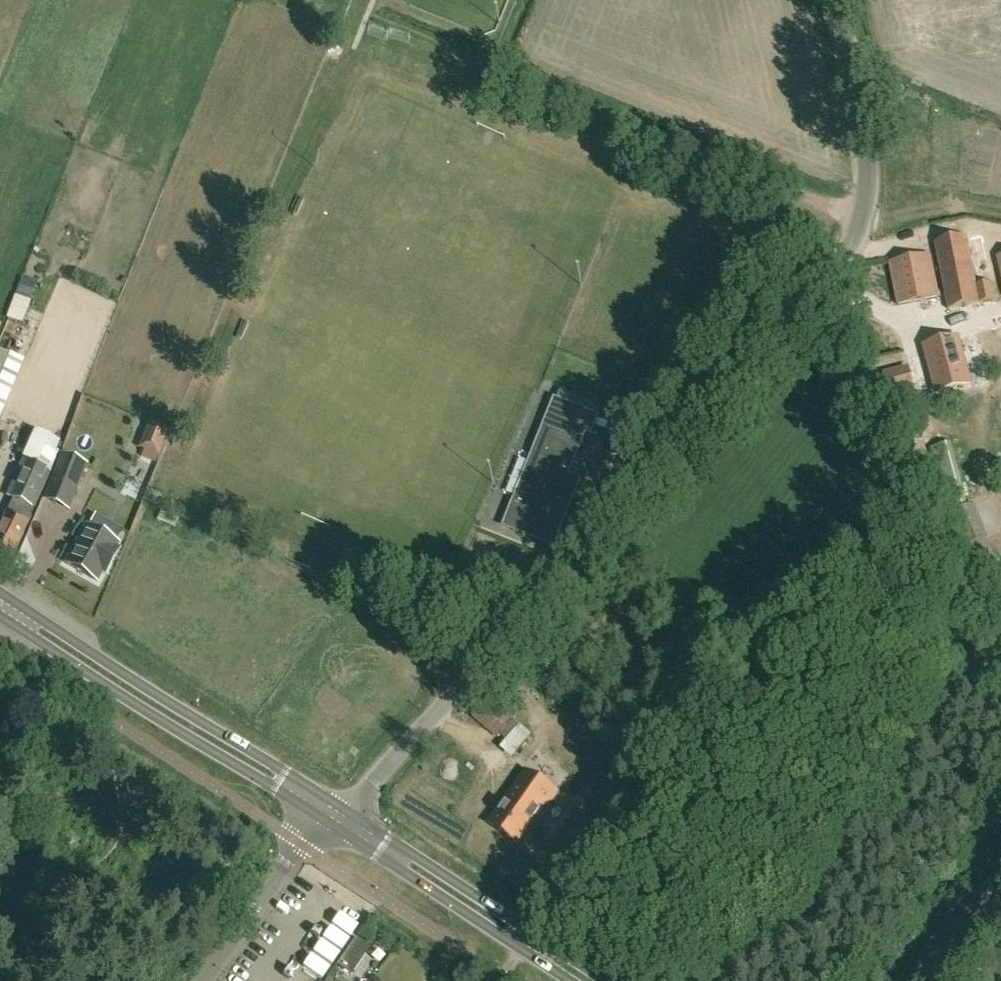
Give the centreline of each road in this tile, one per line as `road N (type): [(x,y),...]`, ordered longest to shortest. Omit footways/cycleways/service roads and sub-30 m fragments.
road 1 (unclassified): [(339,818),(844,261),(868,219),(875,166),(837,0)]
road 2 (track): [(325,0),(868,219)]
road 3 (secondary): [(339,818),(0,603)]
road 4 (secondary): [(585,980),(339,818)]
road 5 (unclassified): [(209,980),(302,845),(339,818)]

